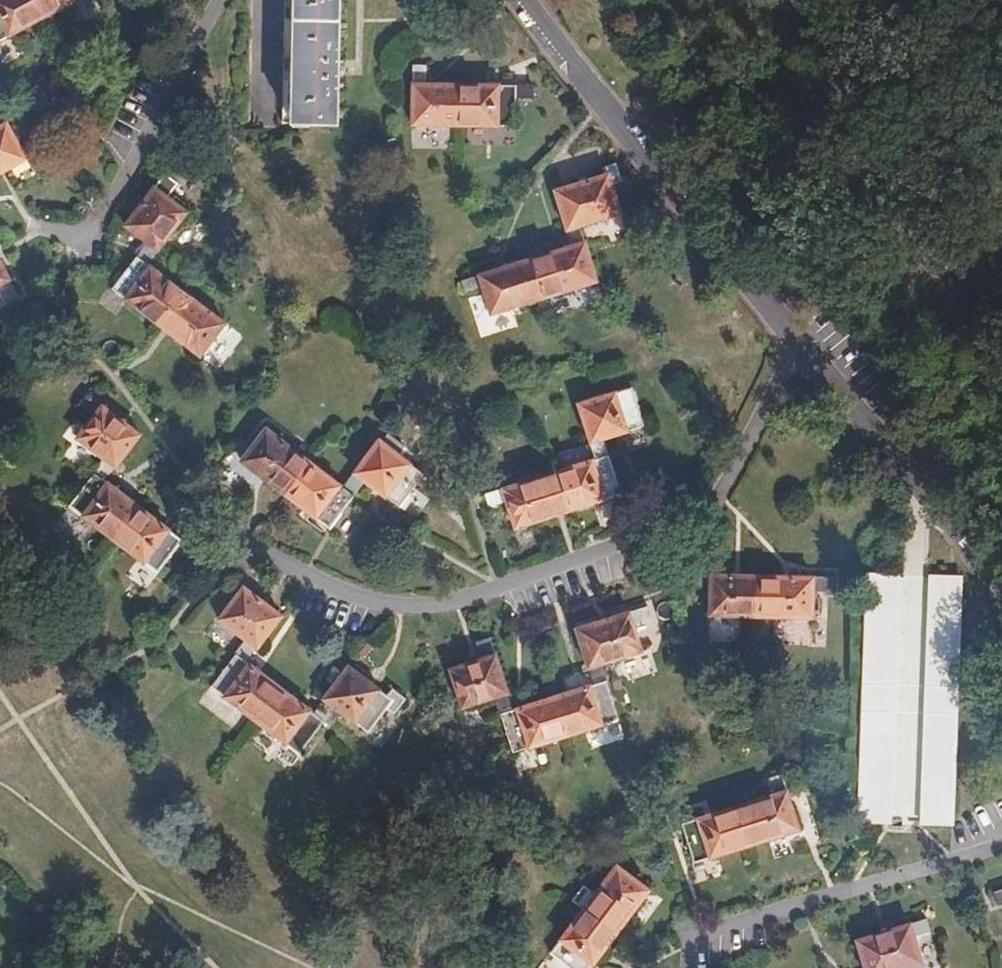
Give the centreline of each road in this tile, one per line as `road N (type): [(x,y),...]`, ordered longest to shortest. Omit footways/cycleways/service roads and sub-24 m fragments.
road 1 (residential): [(250,547),(367,600),(428,607),(646,535),(725,490),(796,338)]
road 2 (residential): [(796,338),(532,0)]
road 3 (residential): [(24,227),(86,250),(221,0)]
road 4 (residential): [(680,946),(698,926),(771,899),(1001,842)]
road 5 (residential): [(1001,585),(796,338)]
road 6 (residential): [(265,134),(267,0)]

